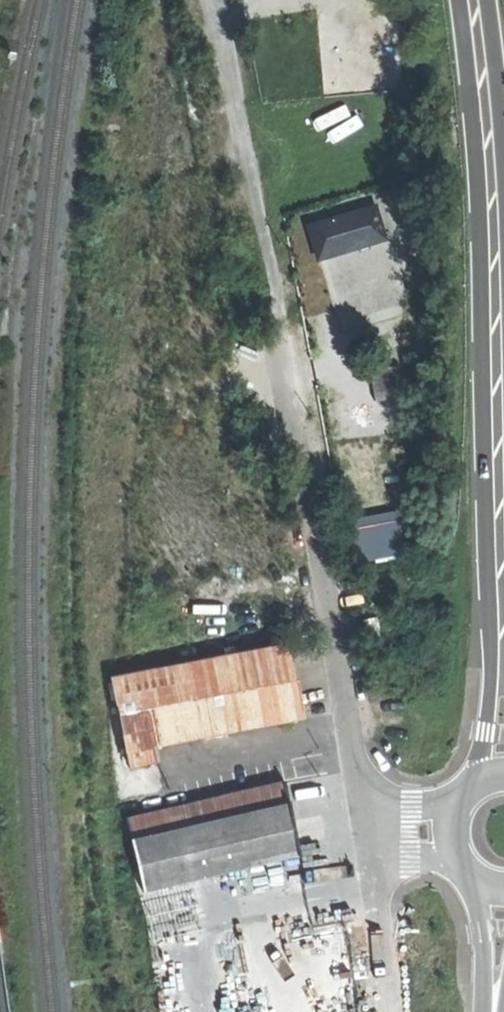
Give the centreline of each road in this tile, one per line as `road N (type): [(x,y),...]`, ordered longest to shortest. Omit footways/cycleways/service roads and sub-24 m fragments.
road 1 (secondary): [(500,542),(495,231),(474,0)]
road 2 (secondary): [(500,542),(477,792)]
road 3 (secondary): [(479,882),(489,1011)]

